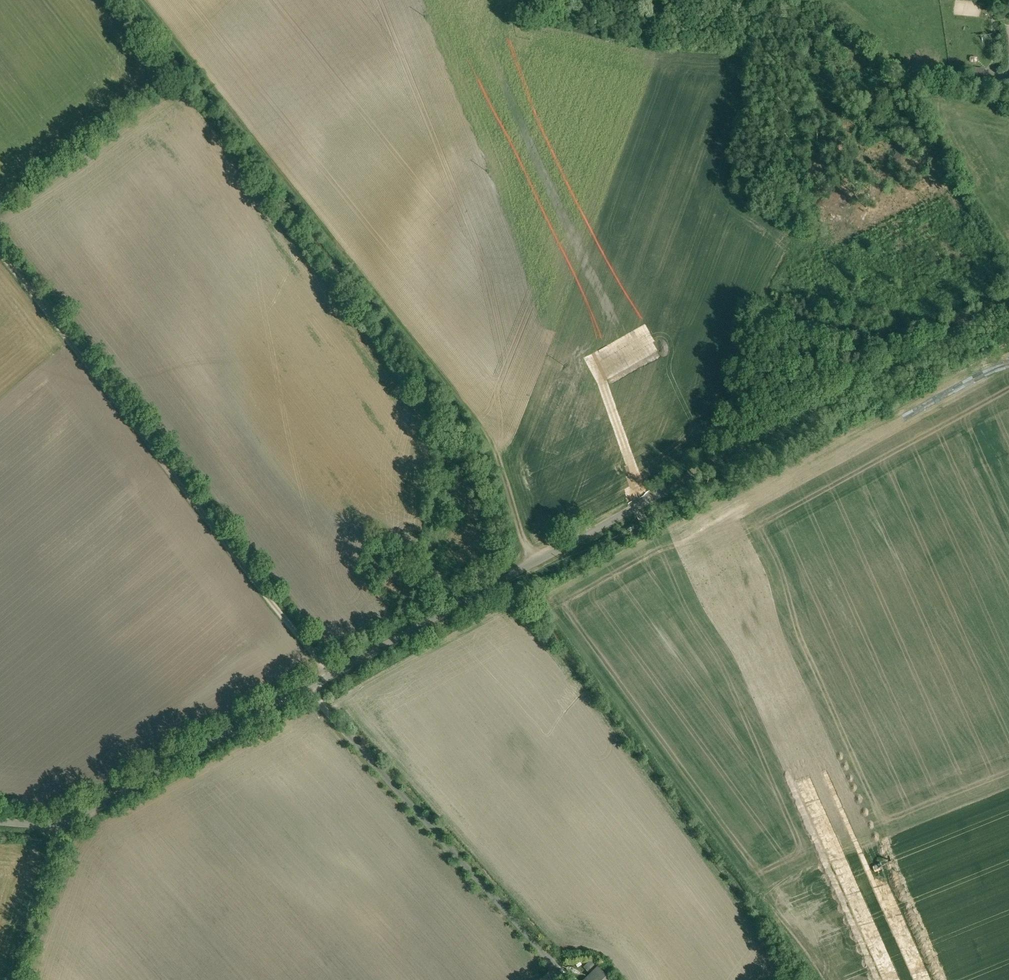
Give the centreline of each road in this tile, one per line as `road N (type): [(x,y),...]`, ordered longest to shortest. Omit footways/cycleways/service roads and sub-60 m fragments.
road 1 (unclassified): [(1008,303),(78,815),(0,821)]

